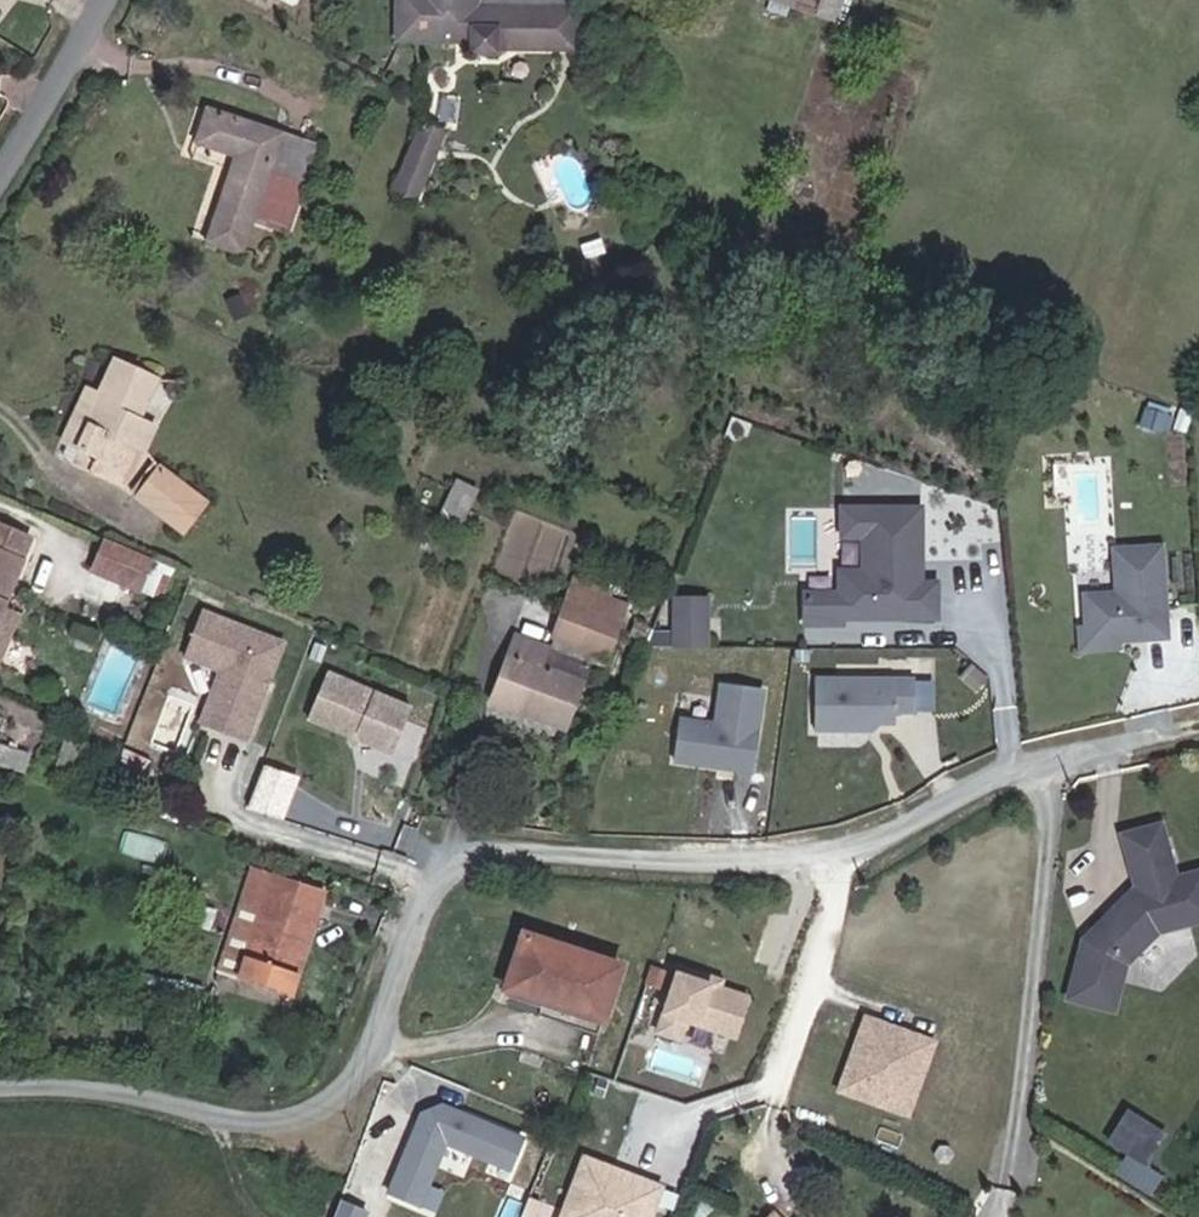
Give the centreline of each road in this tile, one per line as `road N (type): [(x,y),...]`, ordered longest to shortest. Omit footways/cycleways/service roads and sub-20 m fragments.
road 1 (unclassified): [(842,860),(456,857),(413,934),(377,1060),(300,1123),(70,1086),(0,1091)]
road 2 (track): [(1198,725),(1003,774),(842,860)]
road 3 (unclassified): [(108,0),(0,178)]

